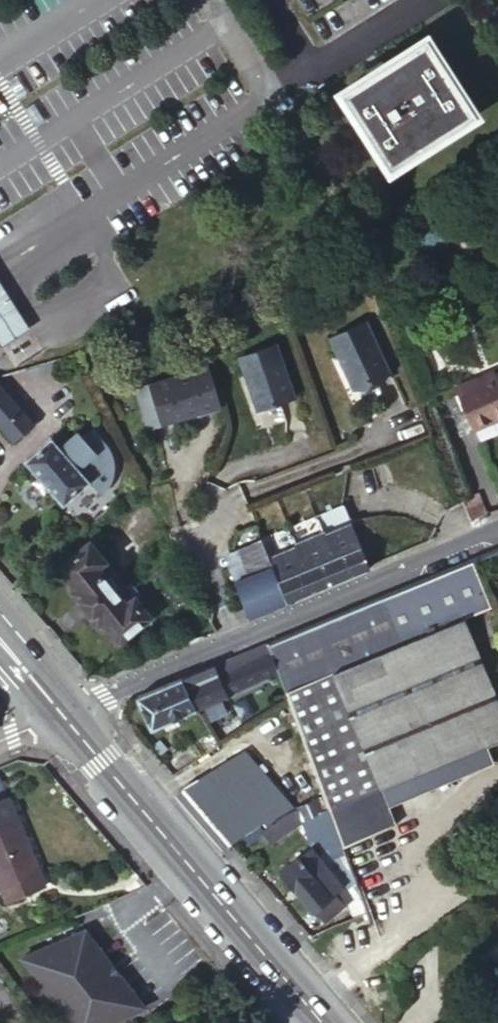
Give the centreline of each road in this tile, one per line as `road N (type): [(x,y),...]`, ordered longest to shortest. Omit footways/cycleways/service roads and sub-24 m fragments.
road 1 (residential): [(60,712),(497,530)]
road 2 (primary): [(323,1022),(60,712)]
road 3 (residential): [(269,0),(312,68),(430,0)]

